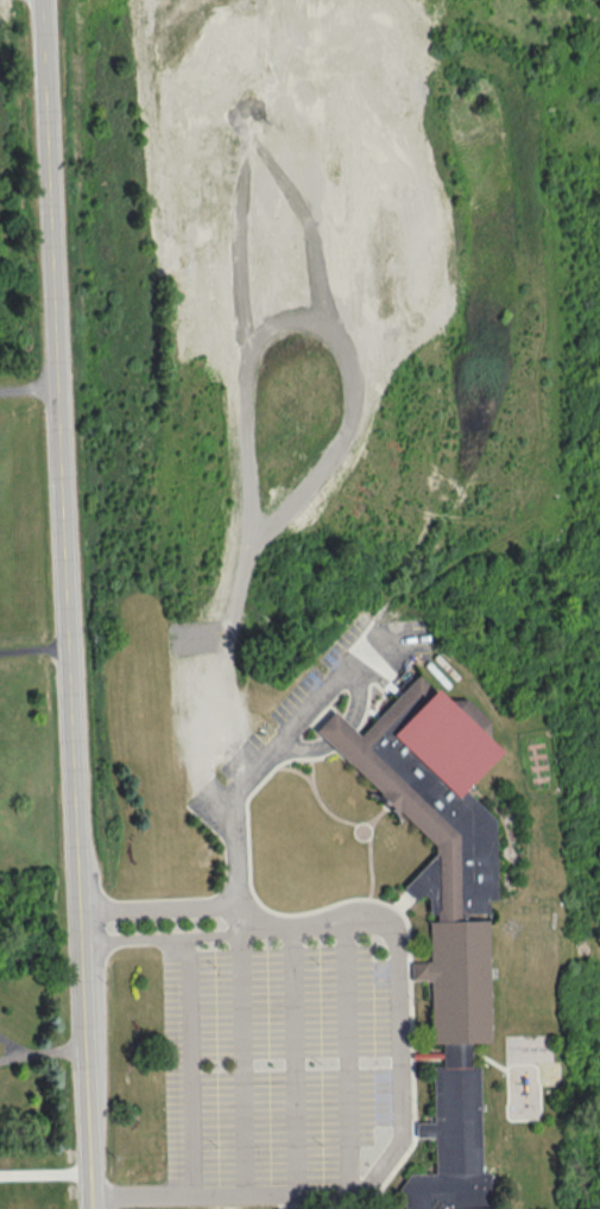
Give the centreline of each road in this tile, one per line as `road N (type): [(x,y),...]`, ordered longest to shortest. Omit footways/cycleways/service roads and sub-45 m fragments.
road 1 (tertiary): [(101,1208),(58,215)]
road 2 (tertiary): [(58,215),(49,0)]

